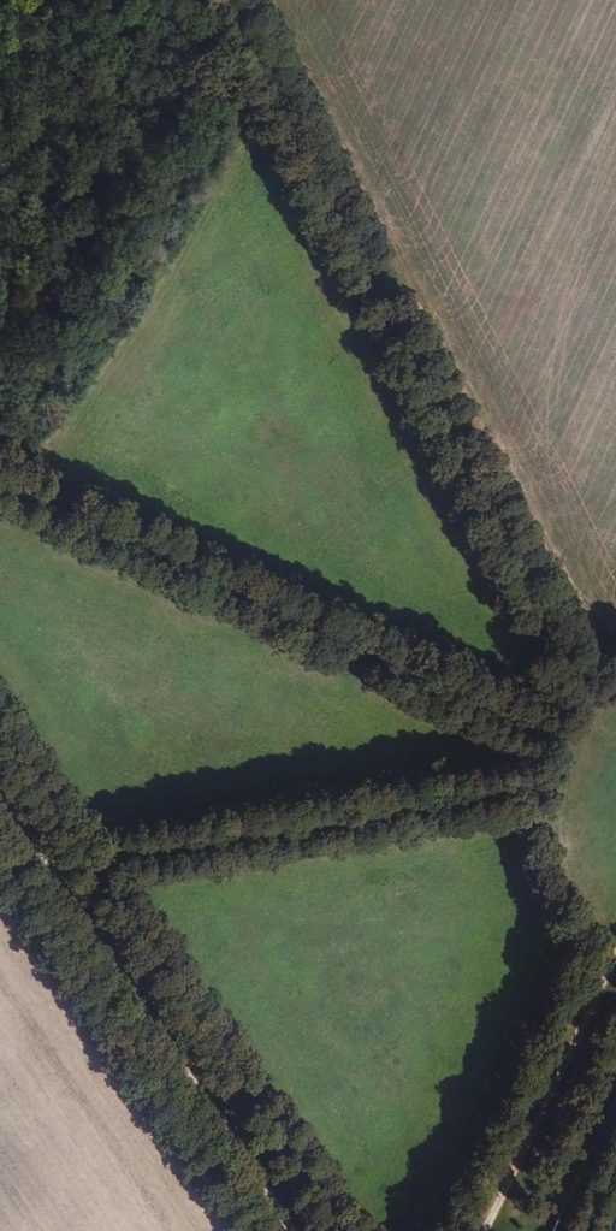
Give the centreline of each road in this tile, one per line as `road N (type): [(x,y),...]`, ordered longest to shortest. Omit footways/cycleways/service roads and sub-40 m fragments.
road 1 (track): [(599,723),(224,0)]
road 2 (track): [(0,490),(581,754)]
road 3 (track): [(572,777),(51,869)]
road 4 (track): [(294,1230),(0,796)]
road 5 (track): [(615,705),(581,754),(562,820),(572,907),(612,975)]
road 6 (track): [(486,1230),(615,966)]

